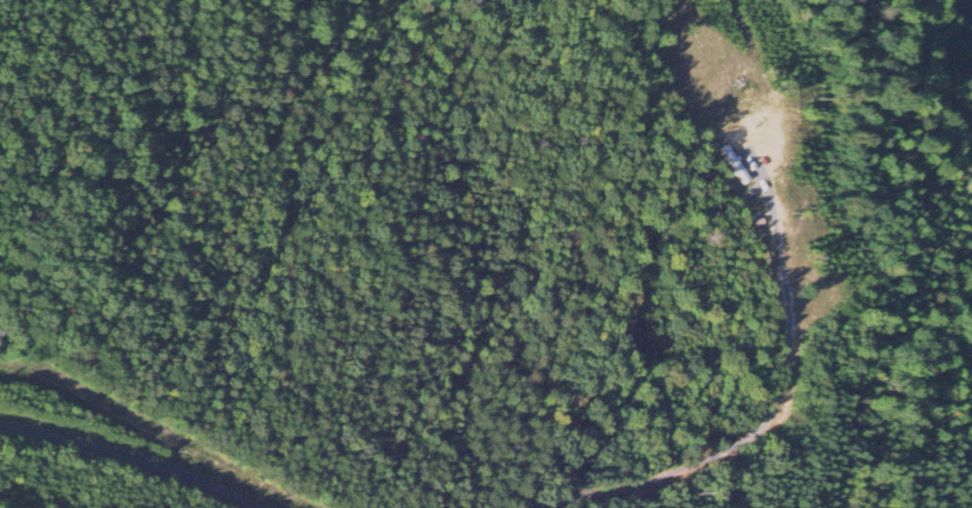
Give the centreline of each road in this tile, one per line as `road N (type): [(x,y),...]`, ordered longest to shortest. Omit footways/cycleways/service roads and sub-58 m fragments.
road 1 (residential): [(0,416),(117,441),(214,477),(260,507)]

